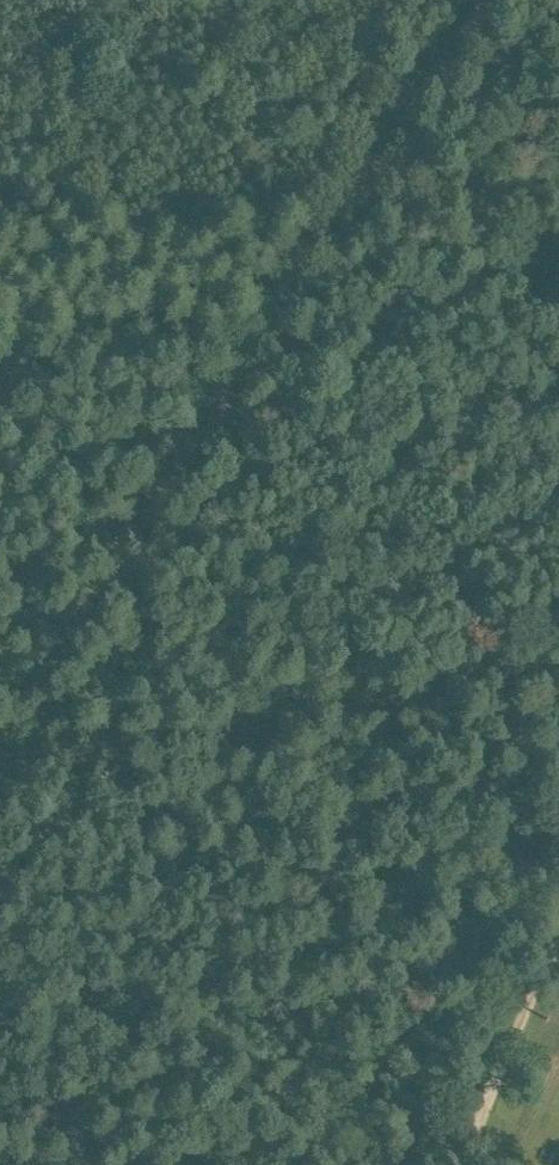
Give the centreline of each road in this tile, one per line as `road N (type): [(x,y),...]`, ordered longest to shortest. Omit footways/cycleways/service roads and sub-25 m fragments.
road 1 (track): [(558,677),(0,762)]
road 2 (track): [(558,944),(458,1164)]

